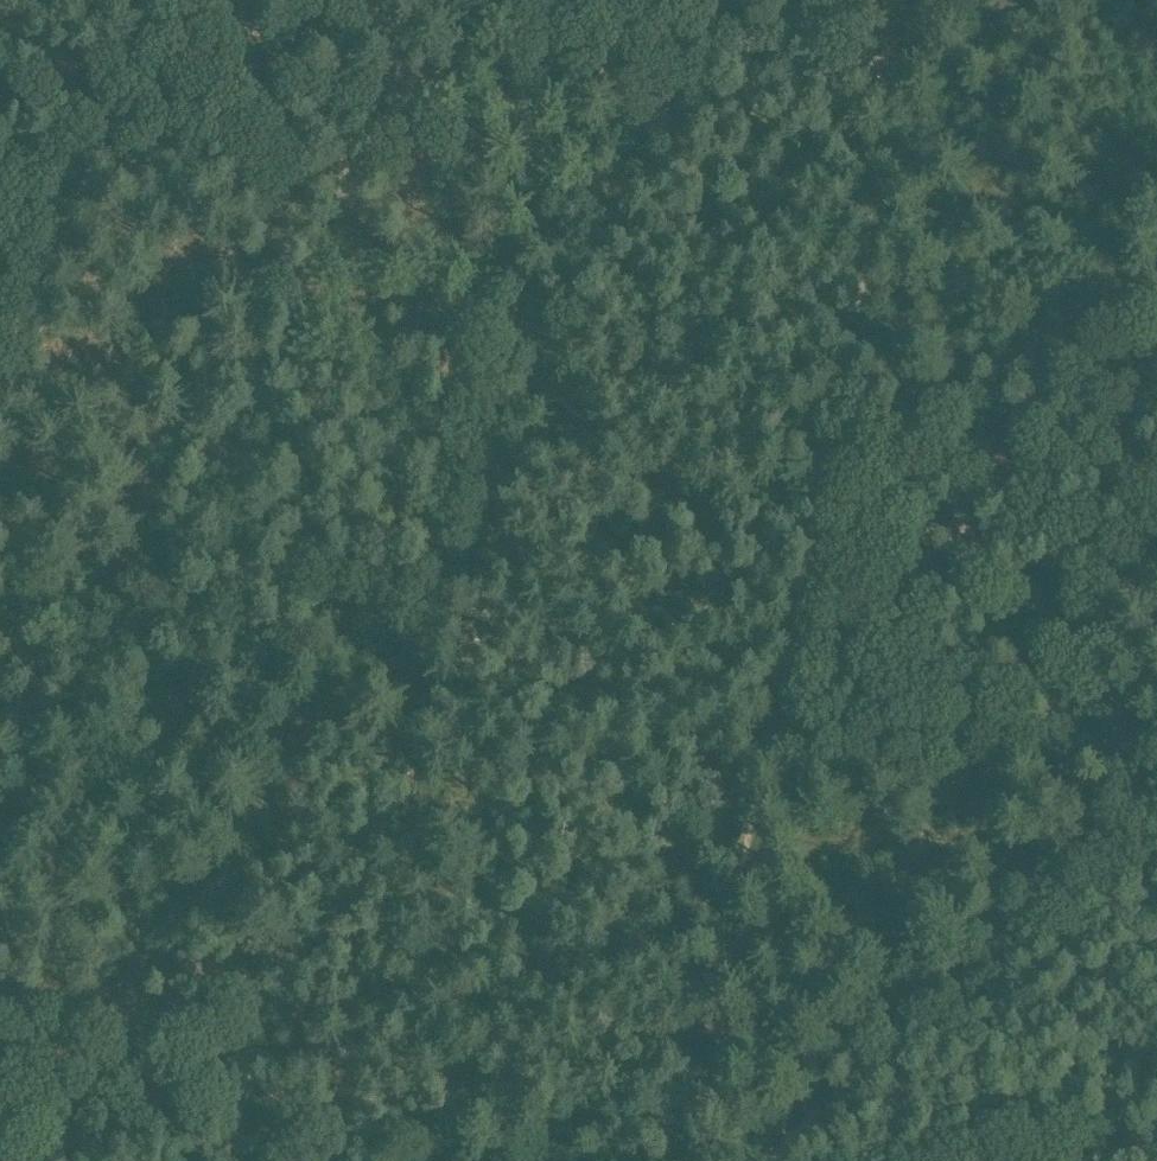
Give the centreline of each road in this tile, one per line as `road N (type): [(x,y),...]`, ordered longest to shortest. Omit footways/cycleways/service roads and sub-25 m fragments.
road 1 (track): [(772,1160),(1156,782)]
road 2 (track): [(915,19),(695,11),(695,0)]
road 3 (track): [(695,11),(568,0)]

